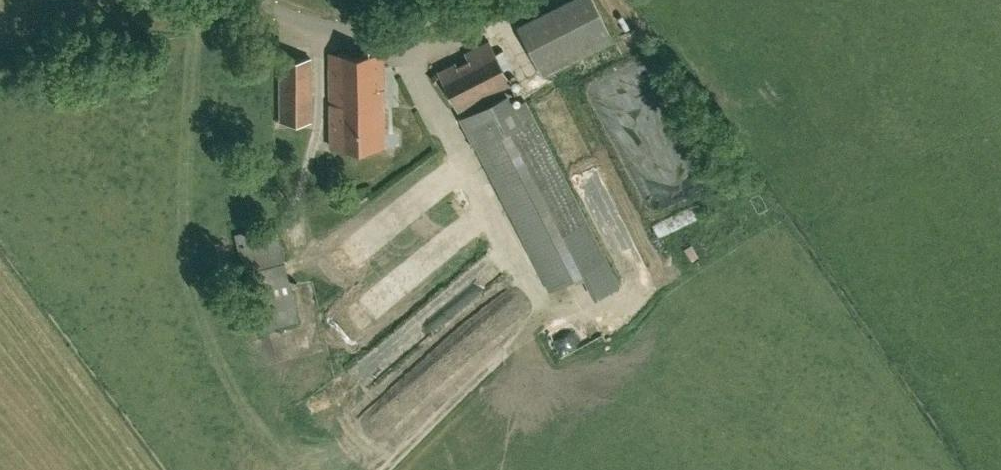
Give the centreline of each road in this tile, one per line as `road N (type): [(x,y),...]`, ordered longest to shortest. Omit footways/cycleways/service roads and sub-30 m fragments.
road 1 (unclassified): [(442,0),(393,23),(327,29),(257,0)]

